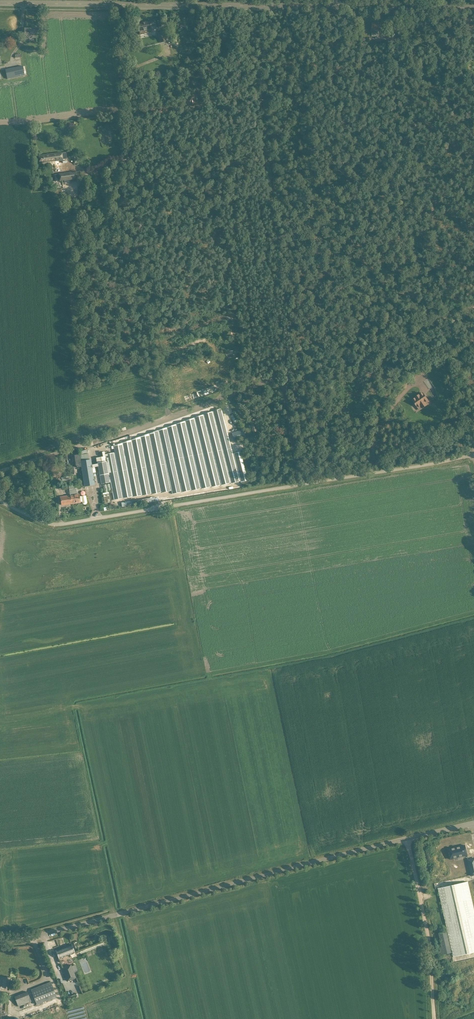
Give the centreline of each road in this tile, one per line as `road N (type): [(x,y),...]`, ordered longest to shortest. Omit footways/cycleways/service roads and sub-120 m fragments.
road 1 (unclassified): [(0,940),(473,825)]
road 2 (unclassified): [(0,503),(64,527),(473,458)]
road 3 (track): [(0,471),(452,317)]
road 4 (track): [(164,420),(119,4)]
road 5 (tertiary): [(336,7),(0,3)]
road 6 (track): [(452,317),(394,8)]
road 7 (track): [(407,840),(431,950),(433,1018)]
road 8 (tertiary): [(473,7),(336,7)]
road 9 (track): [(473,450),(452,317)]

